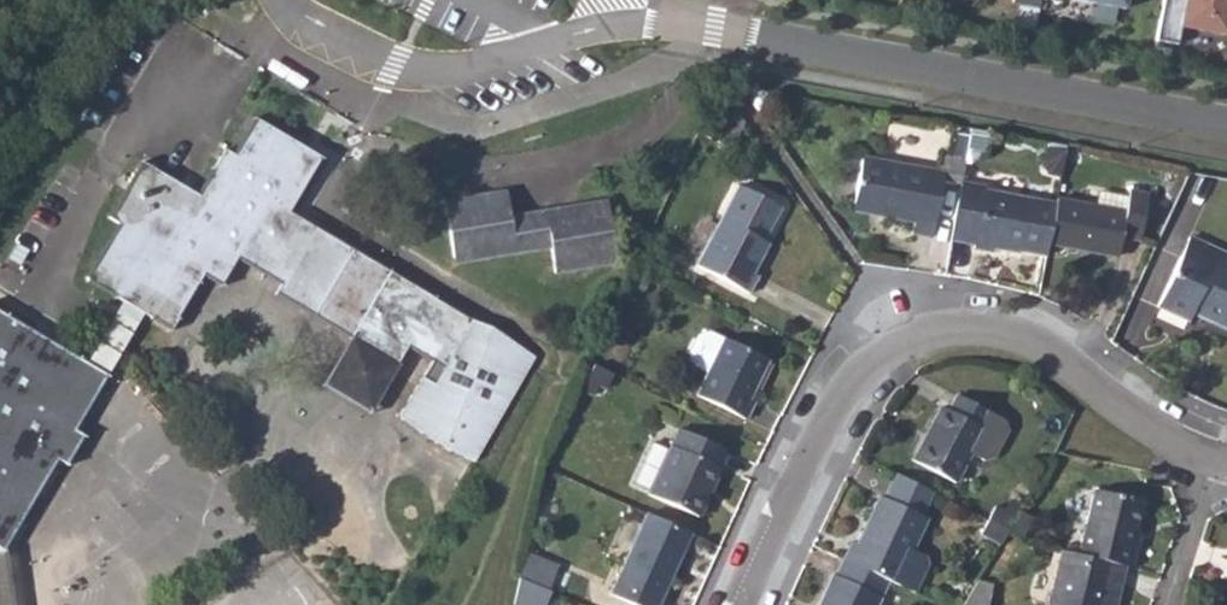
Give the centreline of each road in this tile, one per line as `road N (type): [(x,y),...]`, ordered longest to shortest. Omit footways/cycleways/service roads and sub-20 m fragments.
road 1 (residential): [(743,604),(824,426),(853,379),(892,344),(956,329),(1016,337),(1064,362),(1126,416),(1206,460)]
road 2 (residential): [(1226,123),(690,19)]
road 3 (residential): [(282,0),(398,70),(460,67),(625,24)]
road 4 (residential): [(1206,460),(1167,604)]

